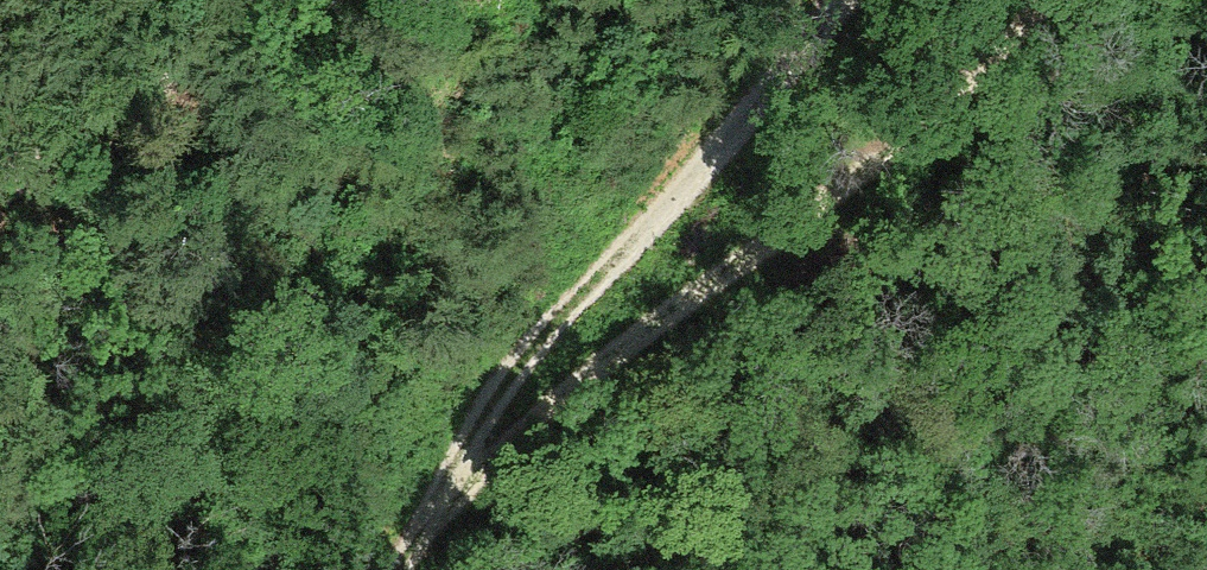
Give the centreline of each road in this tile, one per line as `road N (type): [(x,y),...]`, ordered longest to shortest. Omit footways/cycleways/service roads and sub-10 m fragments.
road 1 (track): [(469,477),(756,259),(959,81),(1032,0)]
road 2 (track): [(404,569),(469,477),(511,371),(818,0)]
road 3 (track): [(0,172),(184,56),(250,0)]

